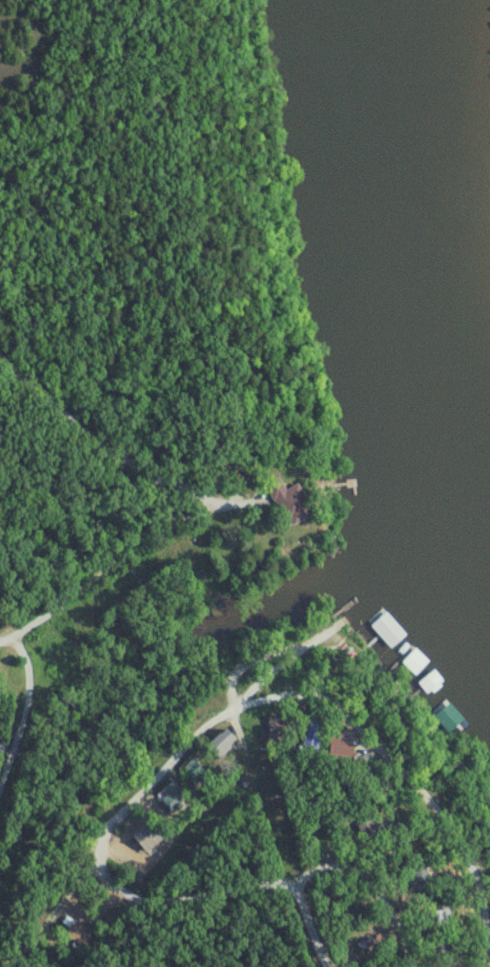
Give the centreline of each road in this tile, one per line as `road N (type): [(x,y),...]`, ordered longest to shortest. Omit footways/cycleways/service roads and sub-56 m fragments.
road 1 (residential): [(116,966),(98,886),(105,840),(228,717),(264,698),(302,692),(343,697),(394,774),(450,825),(471,875),(483,966)]
road 2 (residential): [(390,966),(376,898),(352,872),(325,865),(199,897),(124,887),(81,891),(63,905),(55,927),(2,966)]
road 3 (residential): [(0,364),(123,465),(192,494),(209,514)]
road 4 (residential): [(209,514),(130,572),(0,642)]
road 5 (residential): [(0,787),(26,704),(27,660),(16,636)]

